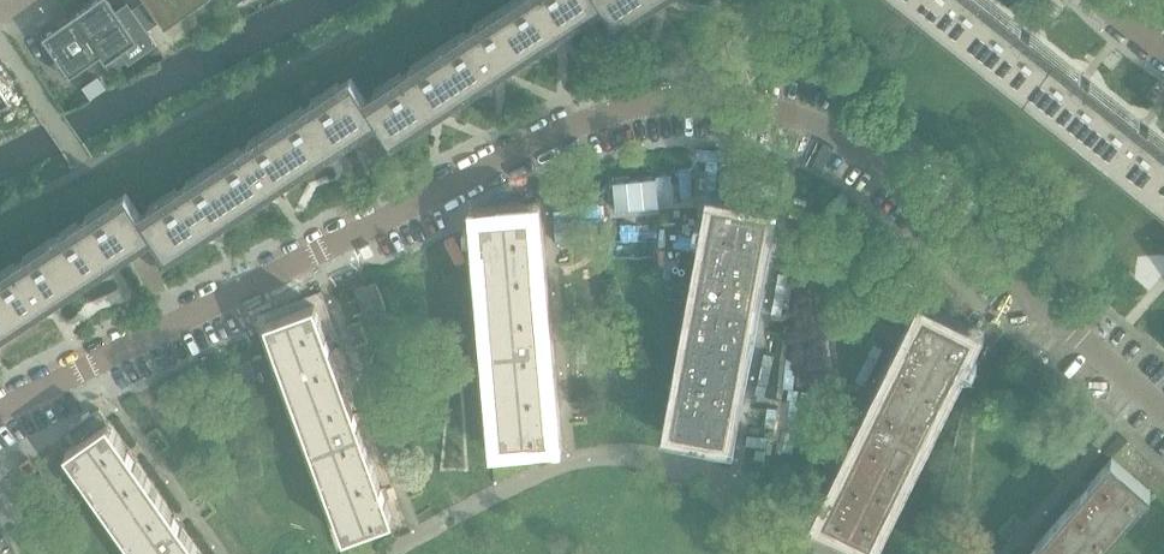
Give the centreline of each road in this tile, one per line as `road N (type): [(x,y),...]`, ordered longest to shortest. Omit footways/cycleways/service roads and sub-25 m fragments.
road 1 (residential): [(1163,411),(845,136),(802,117),(717,102),(627,109),(544,139),(0,412)]

